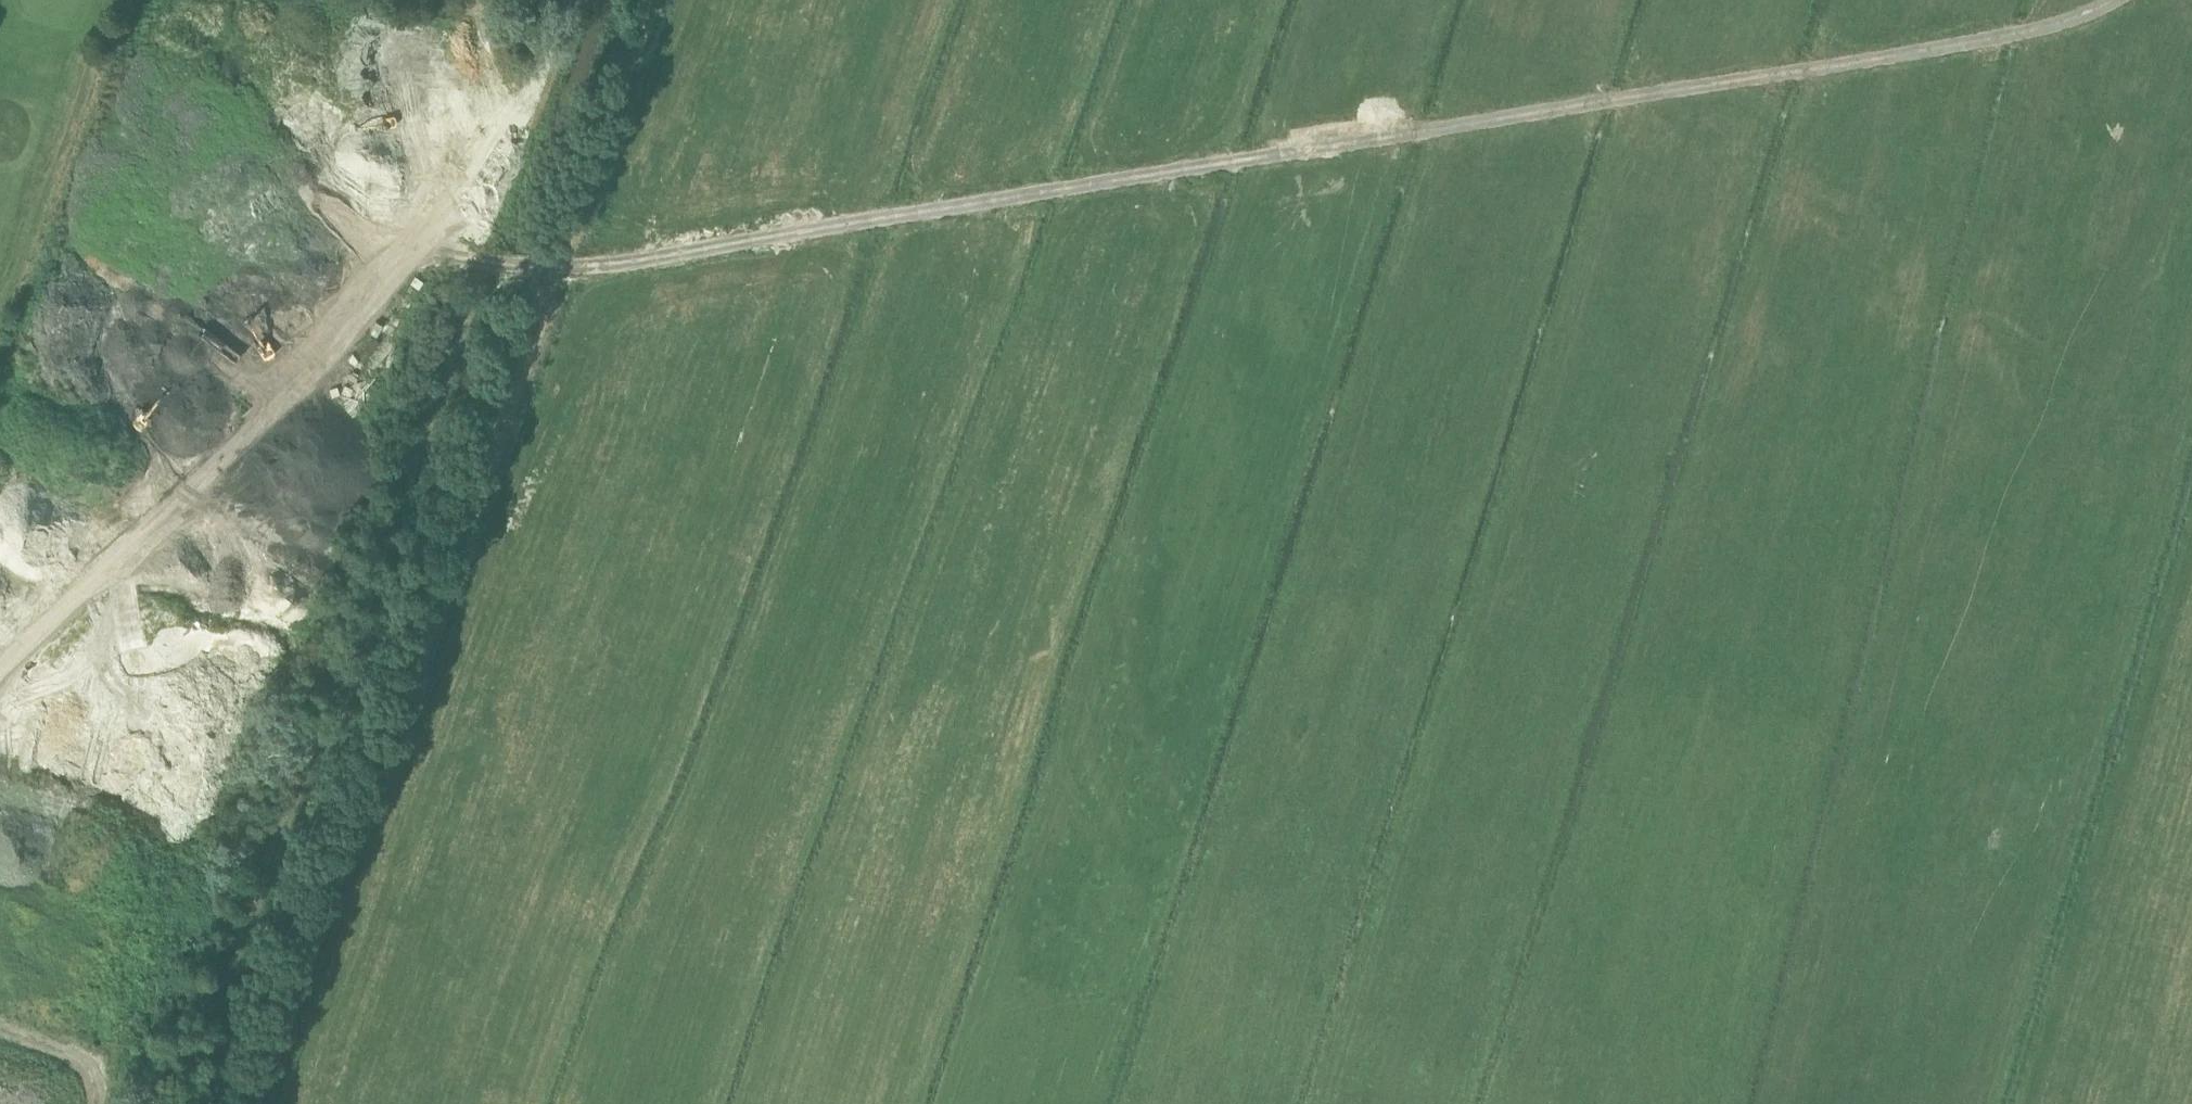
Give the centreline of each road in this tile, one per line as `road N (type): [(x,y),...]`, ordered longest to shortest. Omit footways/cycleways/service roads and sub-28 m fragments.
road 1 (track): [(572,0),(480,169),(0,681)]

